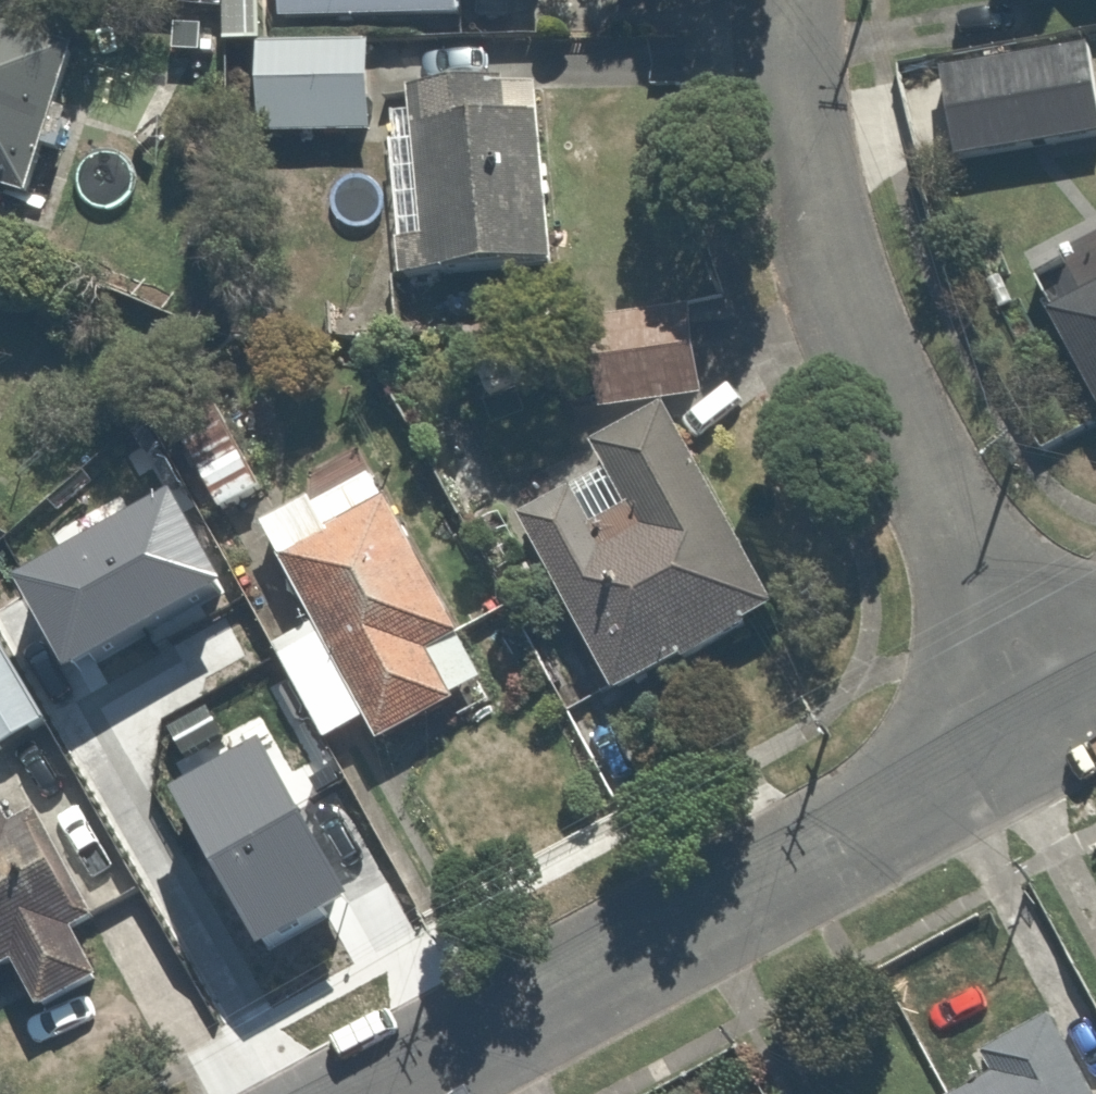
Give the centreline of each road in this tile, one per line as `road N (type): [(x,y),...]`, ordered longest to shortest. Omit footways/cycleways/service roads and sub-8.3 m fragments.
road 1 (residential): [(1047,725),(870,370),(824,251),(798,129),(791,0)]
road 2 (unclassified): [(1047,725),(375,1093)]

